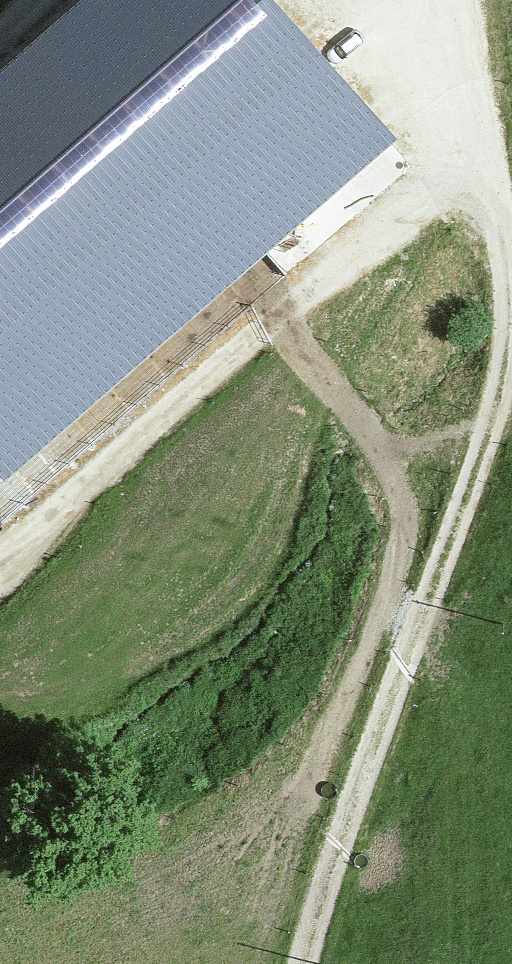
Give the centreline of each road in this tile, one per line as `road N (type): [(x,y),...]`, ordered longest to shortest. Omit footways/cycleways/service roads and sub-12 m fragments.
road 1 (track): [(302,963),(511,361),(511,255),(471,0)]
road 2 (track): [(0,579),(491,126)]

